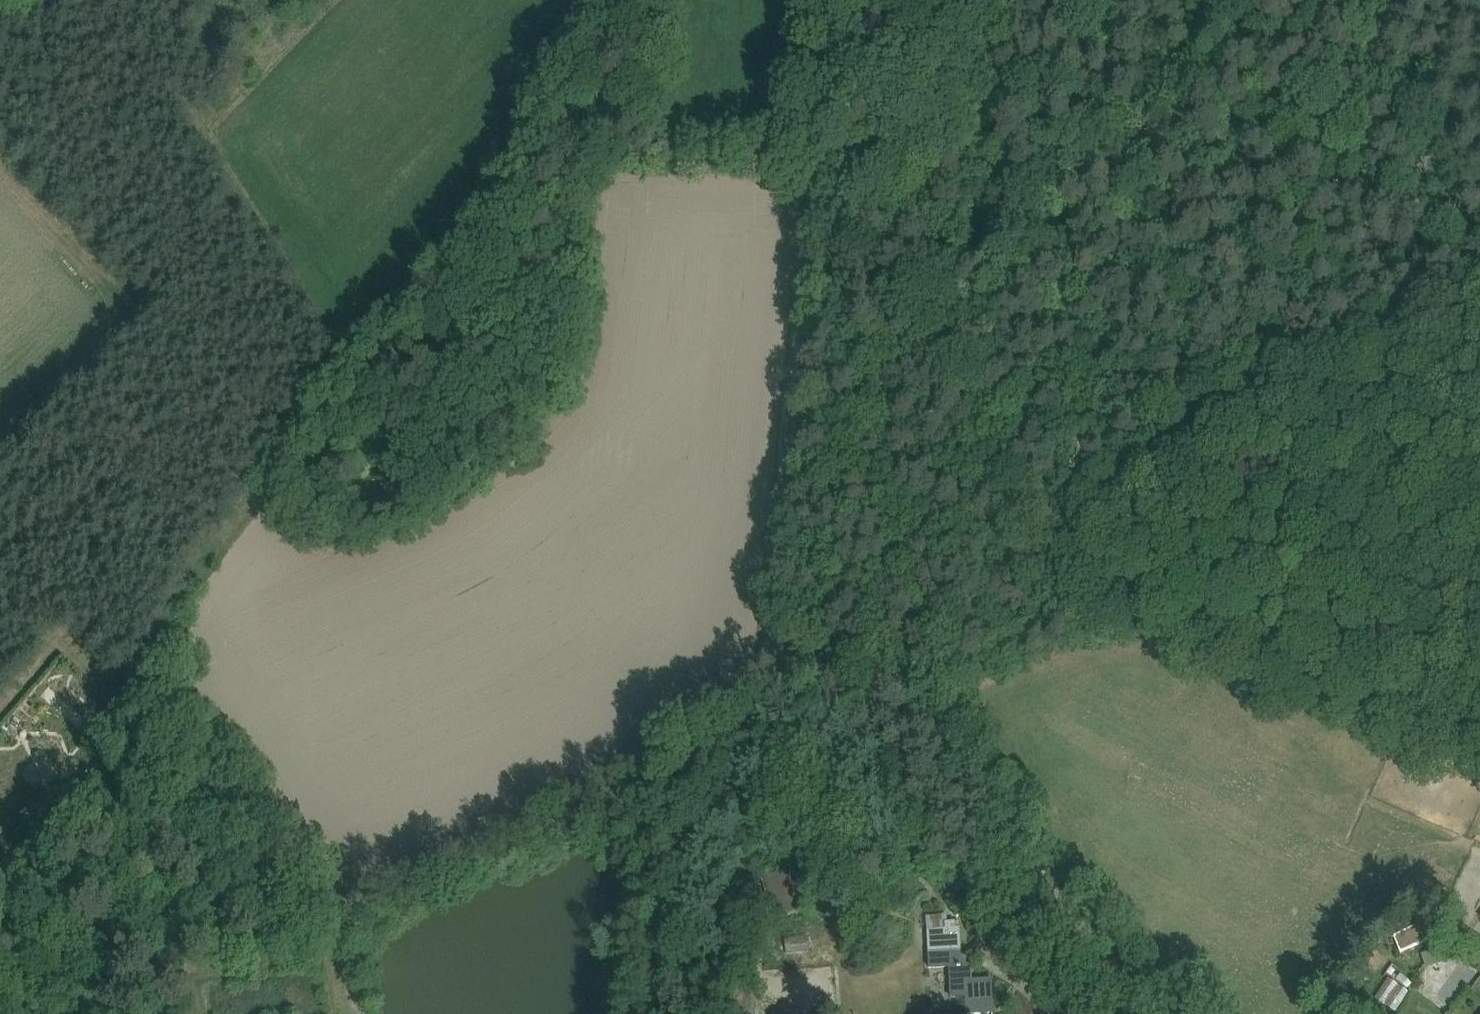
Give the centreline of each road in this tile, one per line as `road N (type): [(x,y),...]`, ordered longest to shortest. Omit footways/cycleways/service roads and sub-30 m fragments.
road 1 (track): [(838,0),(768,643),(885,690),(936,728),(1081,927),(1162,1013)]
road 2 (track): [(1356,0),(1479,182)]

